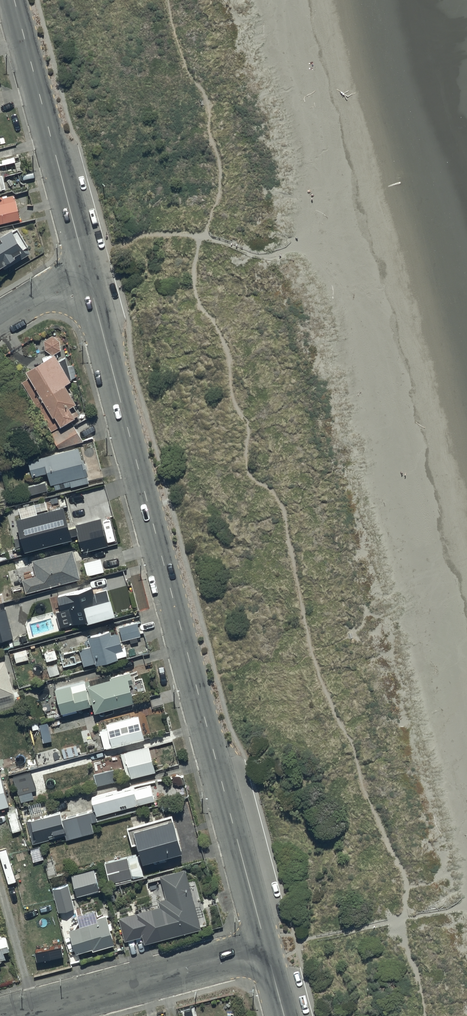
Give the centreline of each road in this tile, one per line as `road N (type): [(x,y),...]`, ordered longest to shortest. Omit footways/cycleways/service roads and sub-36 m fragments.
road 1 (tertiary): [(86,270),(267,949)]
road 2 (tertiary): [(14,0),(86,270)]
road 3 (residential): [(16,1015),(267,949)]

